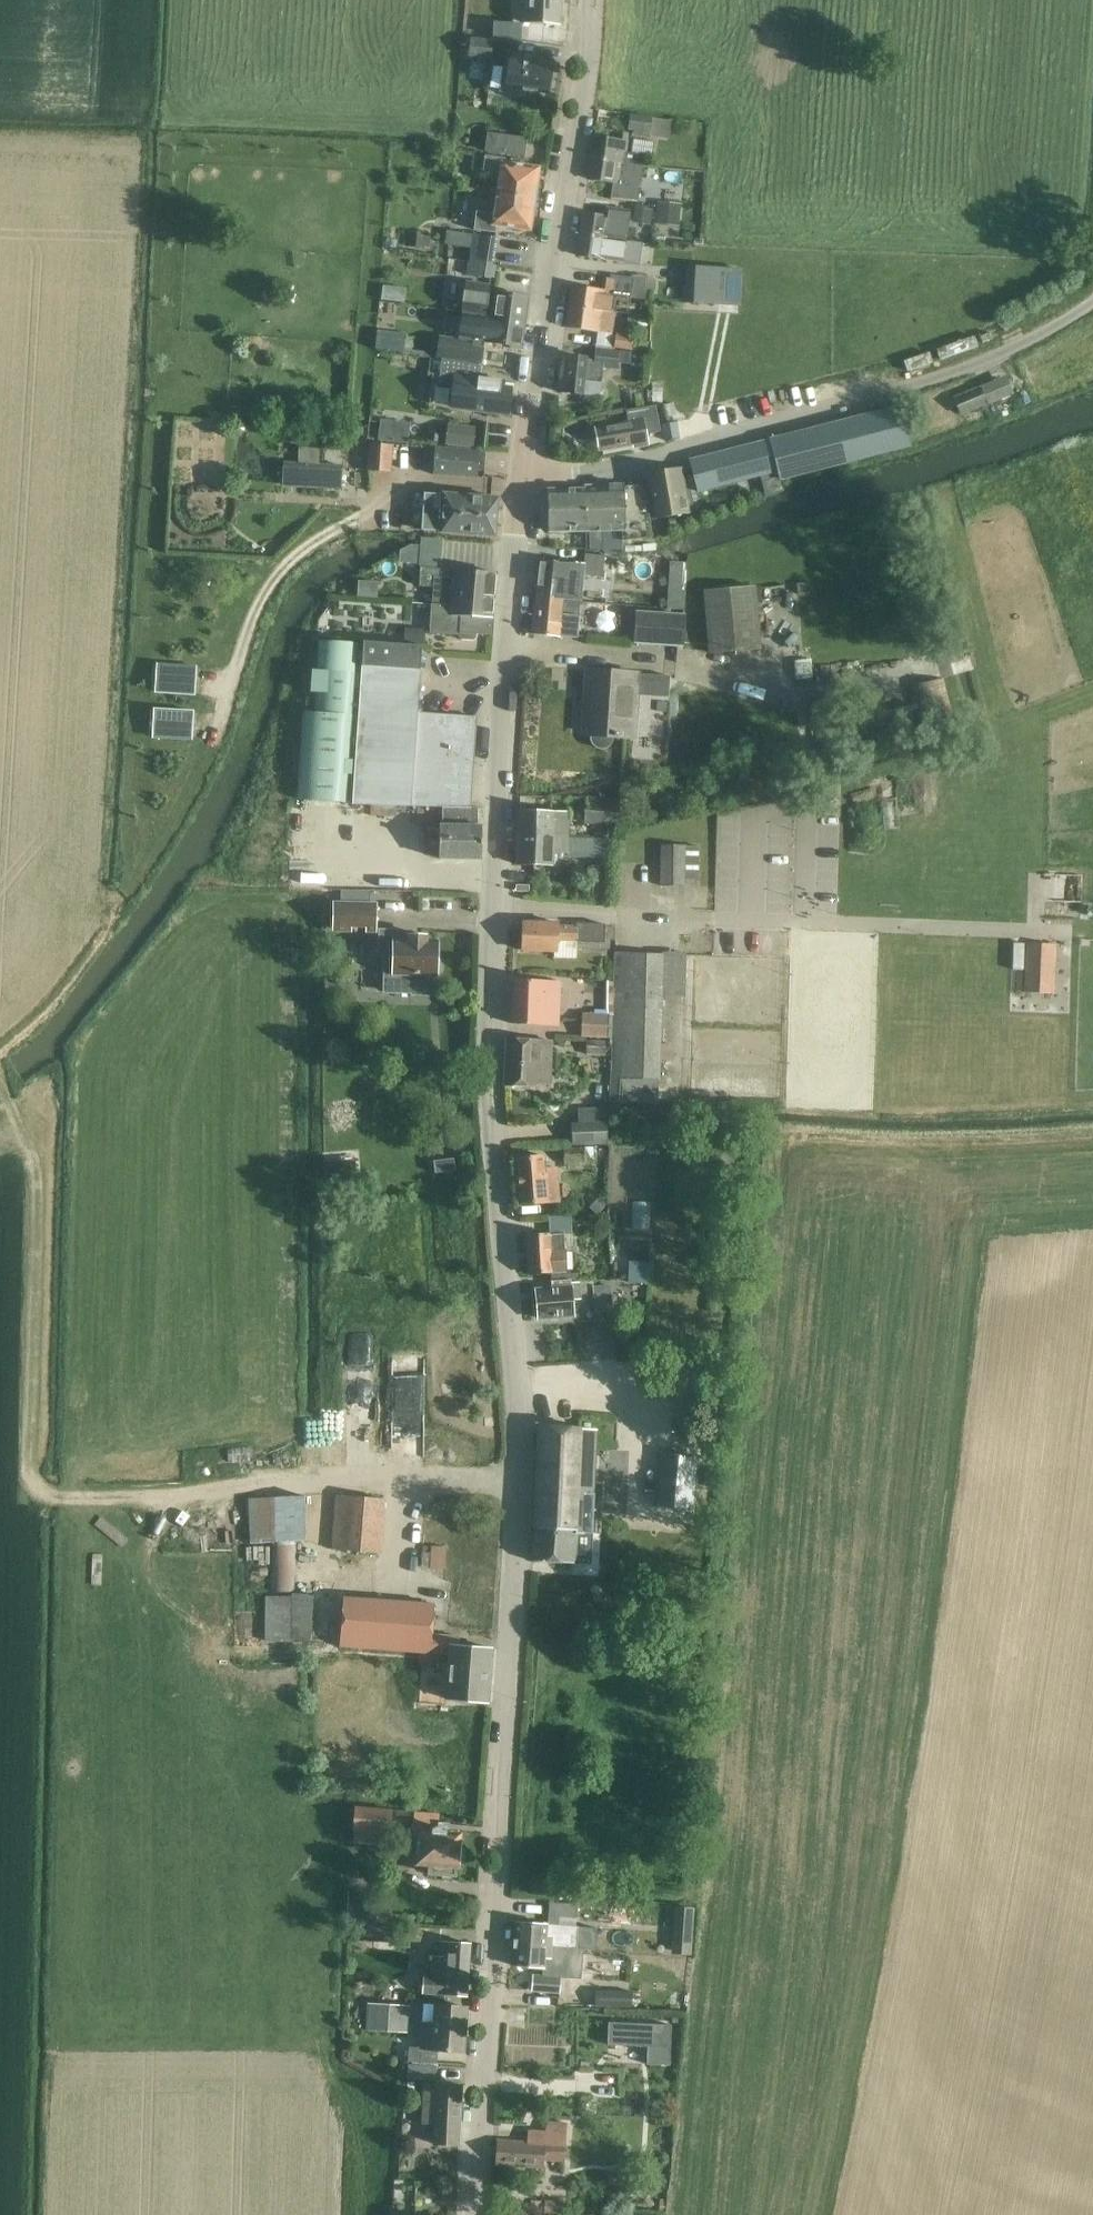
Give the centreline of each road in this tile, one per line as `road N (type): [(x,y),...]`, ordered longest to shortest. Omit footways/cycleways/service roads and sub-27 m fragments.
road 1 (unclassified): [(471,2214),(519,1486),(487,1087),(511,588),(524,473)]
road 2 (unclassified): [(524,473),(581,475),(768,432),(961,372),(1080,306)]
road 3 (unclassified): [(524,473),(567,191),(583,0)]

